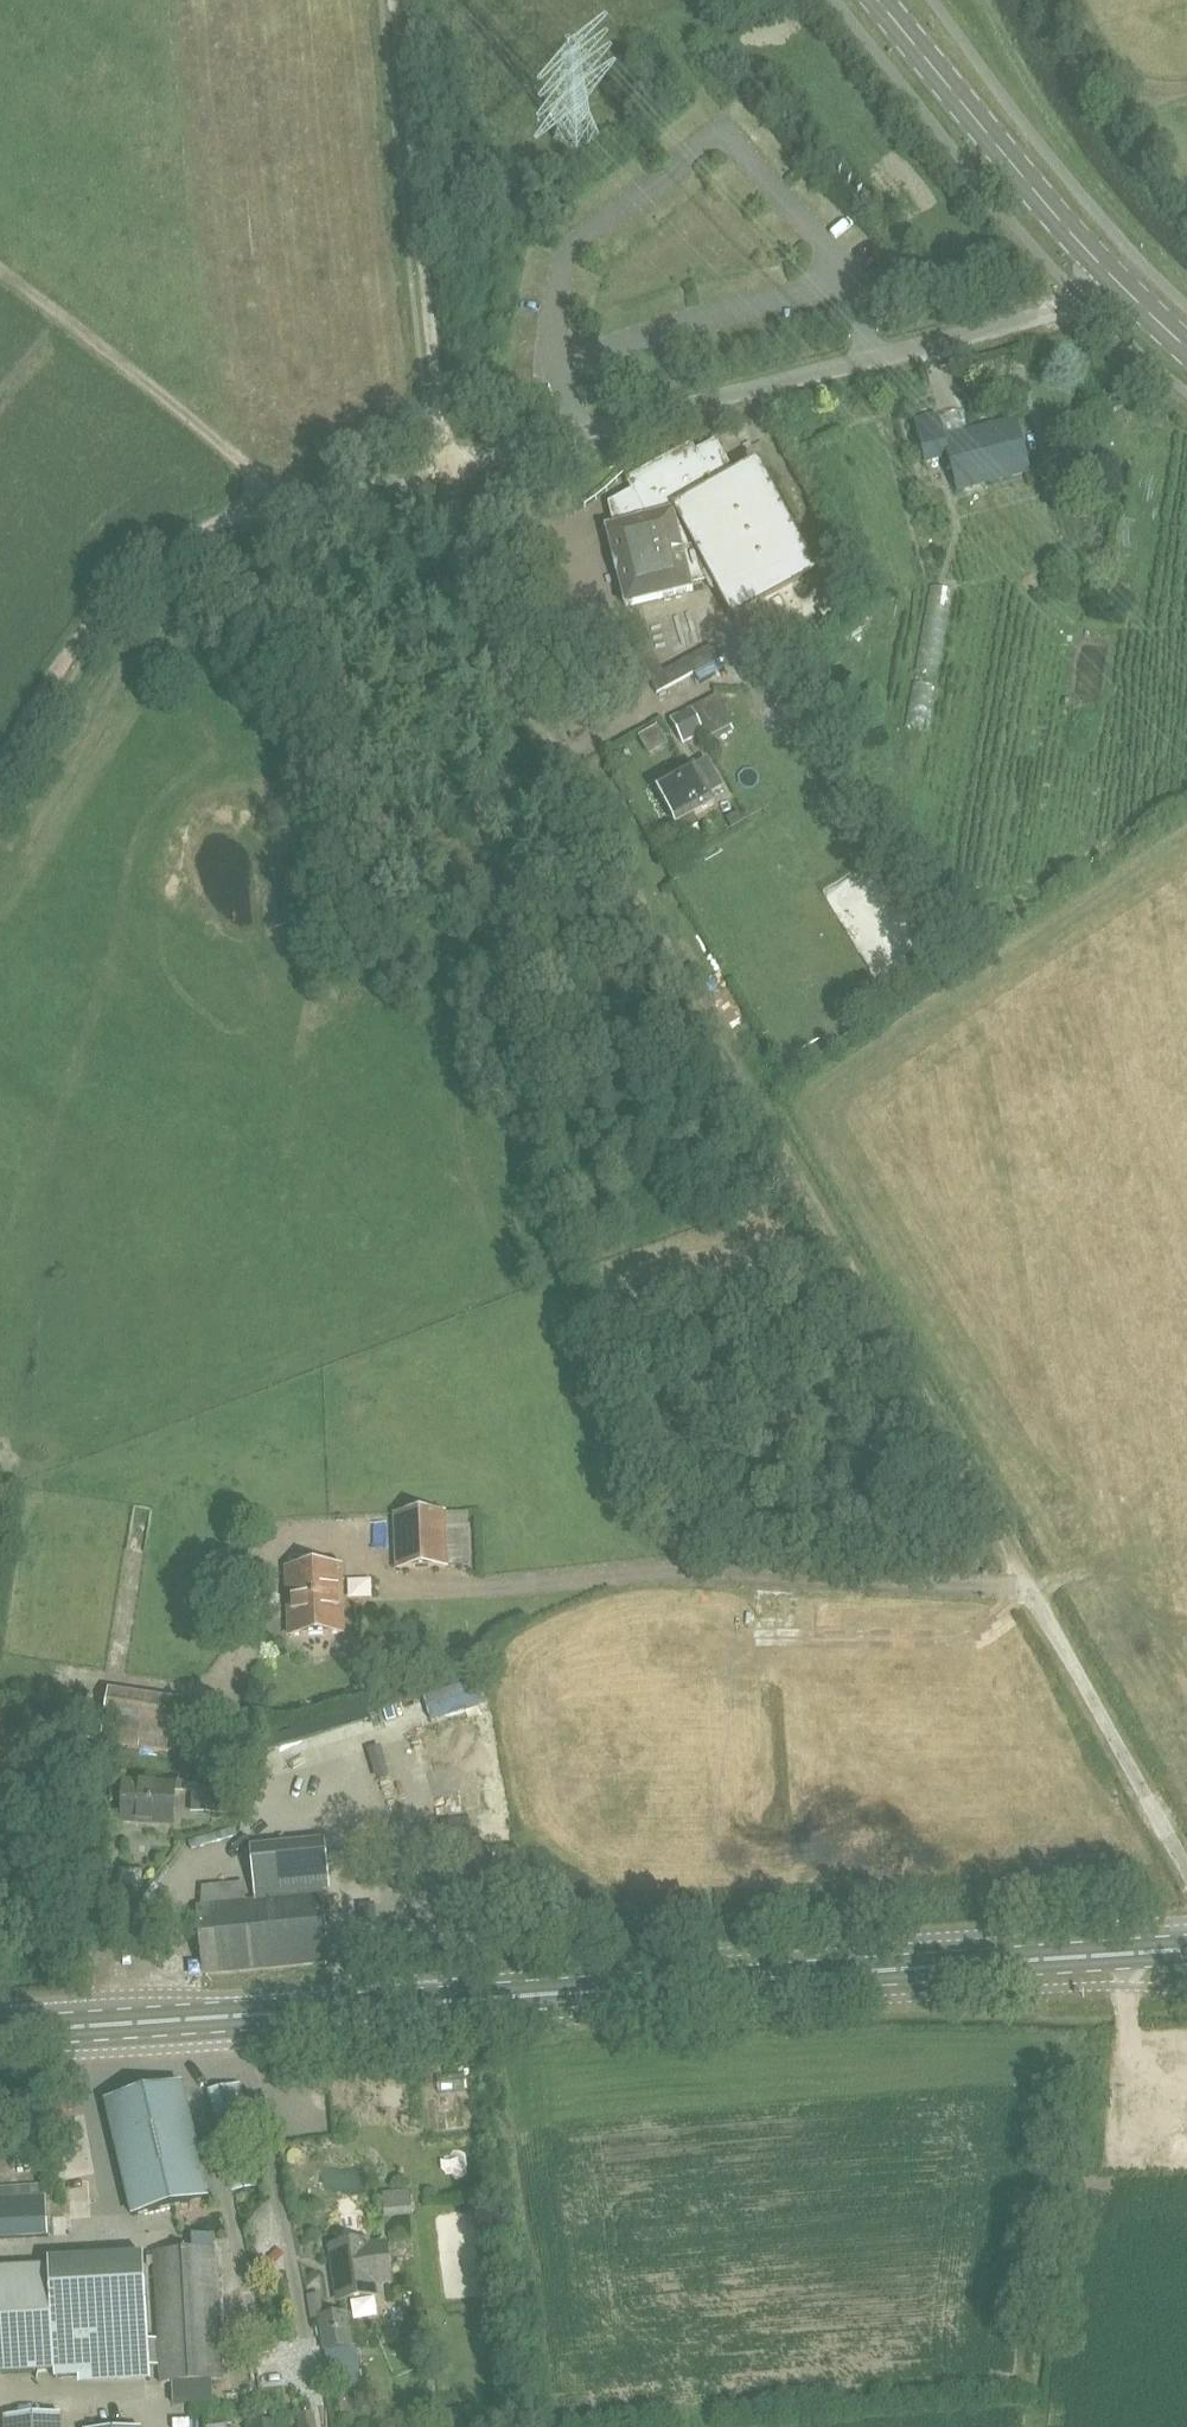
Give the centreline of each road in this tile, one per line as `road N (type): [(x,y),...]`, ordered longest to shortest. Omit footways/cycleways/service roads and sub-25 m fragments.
road 1 (track): [(448,463),(536,704),(1003,1539)]
road 2 (tertiary): [(879,1973),(0,2031)]
road 3 (unclassified): [(576,2426),(565,2315),(578,2284),(604,2272),(1155,2230)]
road 4 (unclassified): [(448,463),(768,382),(981,341),(1084,301),(1111,277)]
road 5 (track): [(1024,1578),(989,1585),(647,1568),(437,1586),(369,1582)]
road 6 (track): [(448,463),(196,536),(151,566),(92,624),(0,778)]
road 7 (track): [(397,0),(448,463)]
road 8 (track): [(280,508),(270,483),(234,448),(0,267)]
road 9 (unclassified): [(692,1737),(1035,1599)]
road 10 (secondary): [(1111,277),(878,0)]
road 11 (tertiary): [(1076,1945),(879,1973)]
road 12 (tertiary): [(879,1973),(1076,1978)]
road 13 (unclassified): [(1035,1599),(1186,1513)]
road 14 (unclassified): [(1110,1749),(1035,1599)]
road 15 (unclassified): [(1156,1897),(1140,1812),(1110,1749)]
road 16 (unclassified): [(1110,1749),(1114,1900)]
road 17 (unclassified): [(1118,2022),(1150,2164)]
road 18 (unclassified): [(1150,2164),(1164,2020)]

